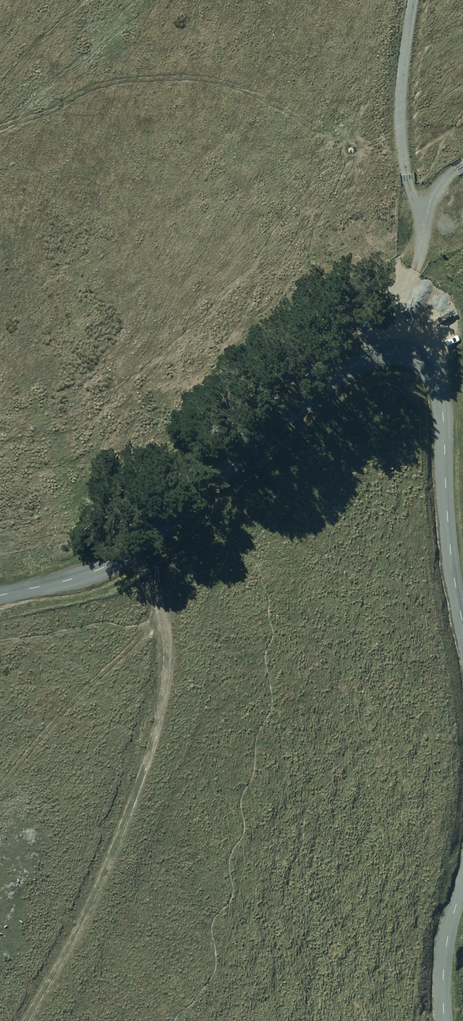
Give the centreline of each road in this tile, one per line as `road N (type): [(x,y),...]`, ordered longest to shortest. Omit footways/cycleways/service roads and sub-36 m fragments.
road 1 (unclassified): [(0,595),(90,573),(132,552),(323,385),(365,360),(404,354),(431,372),(440,397),(462,625)]
road 2 (track): [(26,1020),(109,857),(159,716),(165,621),(132,552)]
road 3 (track): [(414,0),(401,116),(419,217)]
road 4 (track): [(462,165),(439,182),(419,217),(415,358)]
road 5 (unclassified): [(462,882),(446,950),(444,1020)]

